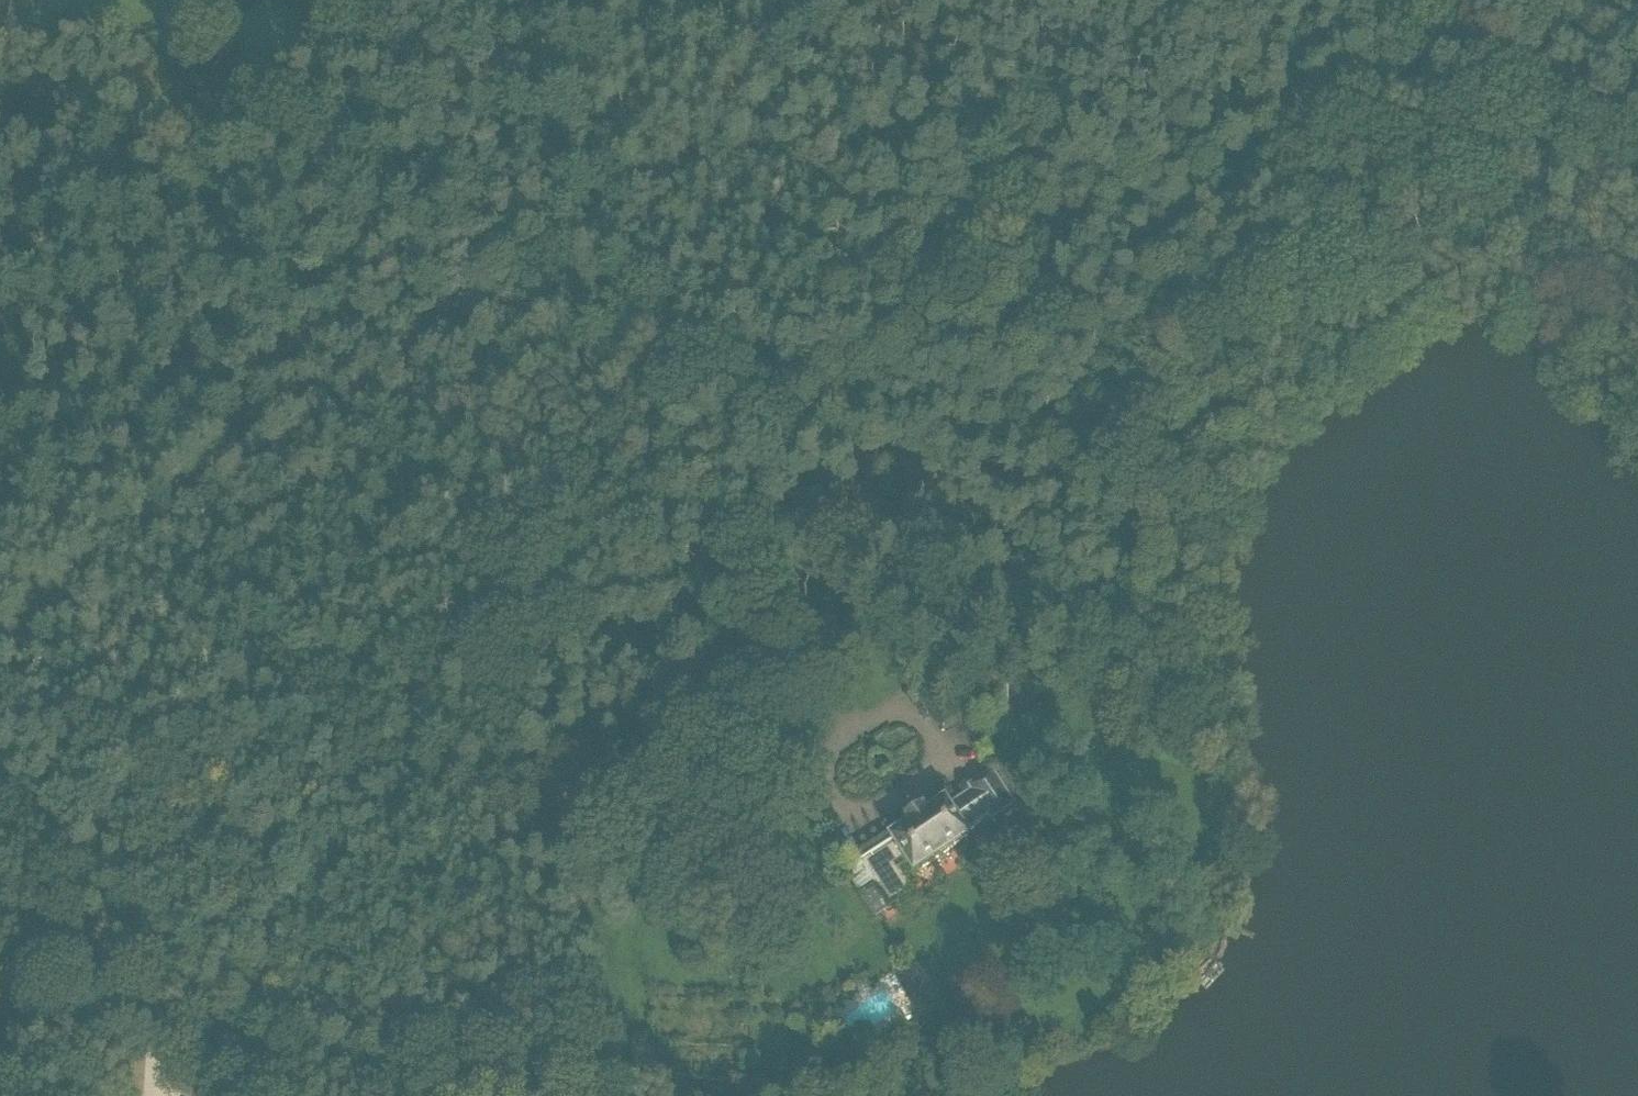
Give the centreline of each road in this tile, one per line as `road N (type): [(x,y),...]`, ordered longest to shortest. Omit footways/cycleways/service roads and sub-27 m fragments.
road 1 (unclassified): [(181,996),(0,780)]
road 2 (residential): [(0,1058),(93,1052),(181,996)]
road 3 (unclassified): [(275,1095),(181,996)]

